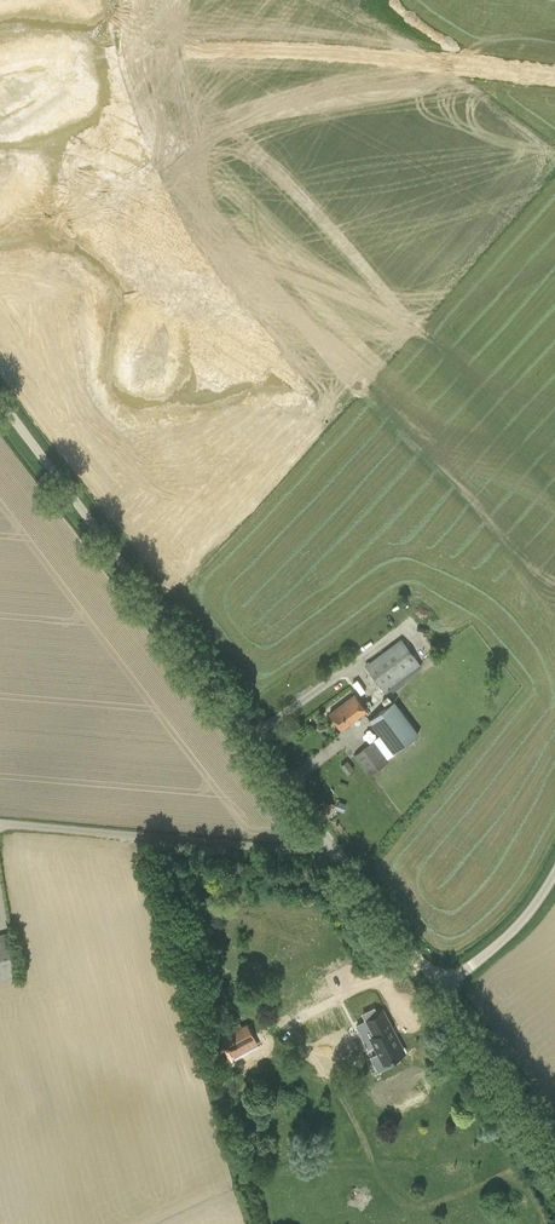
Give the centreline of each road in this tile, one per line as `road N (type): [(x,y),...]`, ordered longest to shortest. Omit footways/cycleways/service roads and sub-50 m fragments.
road 1 (unclassified): [(443,985),(0,400)]
road 2 (track): [(0,822),(336,850)]
road 3 (unclassified): [(554,1142),(443,985)]
road 4 (unclassified): [(443,985),(522,926),(554,875)]

